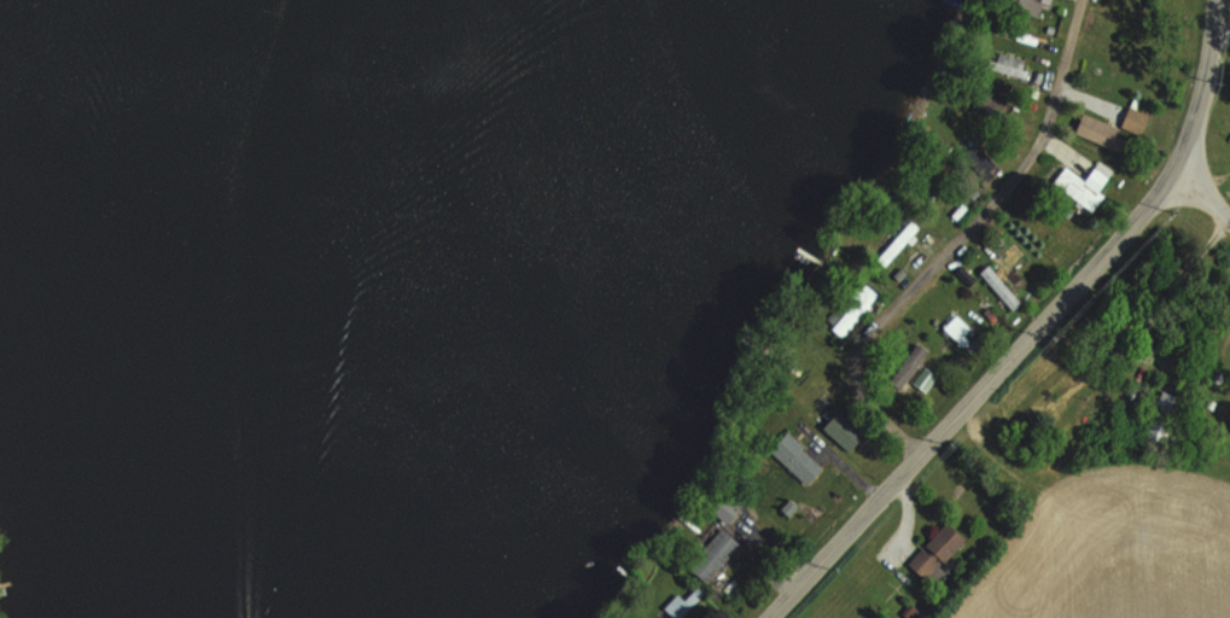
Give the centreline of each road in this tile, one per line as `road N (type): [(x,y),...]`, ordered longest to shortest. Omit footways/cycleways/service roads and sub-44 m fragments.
road 1 (residential): [(768,617),(1174,180),(1214,43),(1216,0)]
road 2 (residential): [(878,500),(785,416),(1040,148),(1074,99),(1099,0)]

